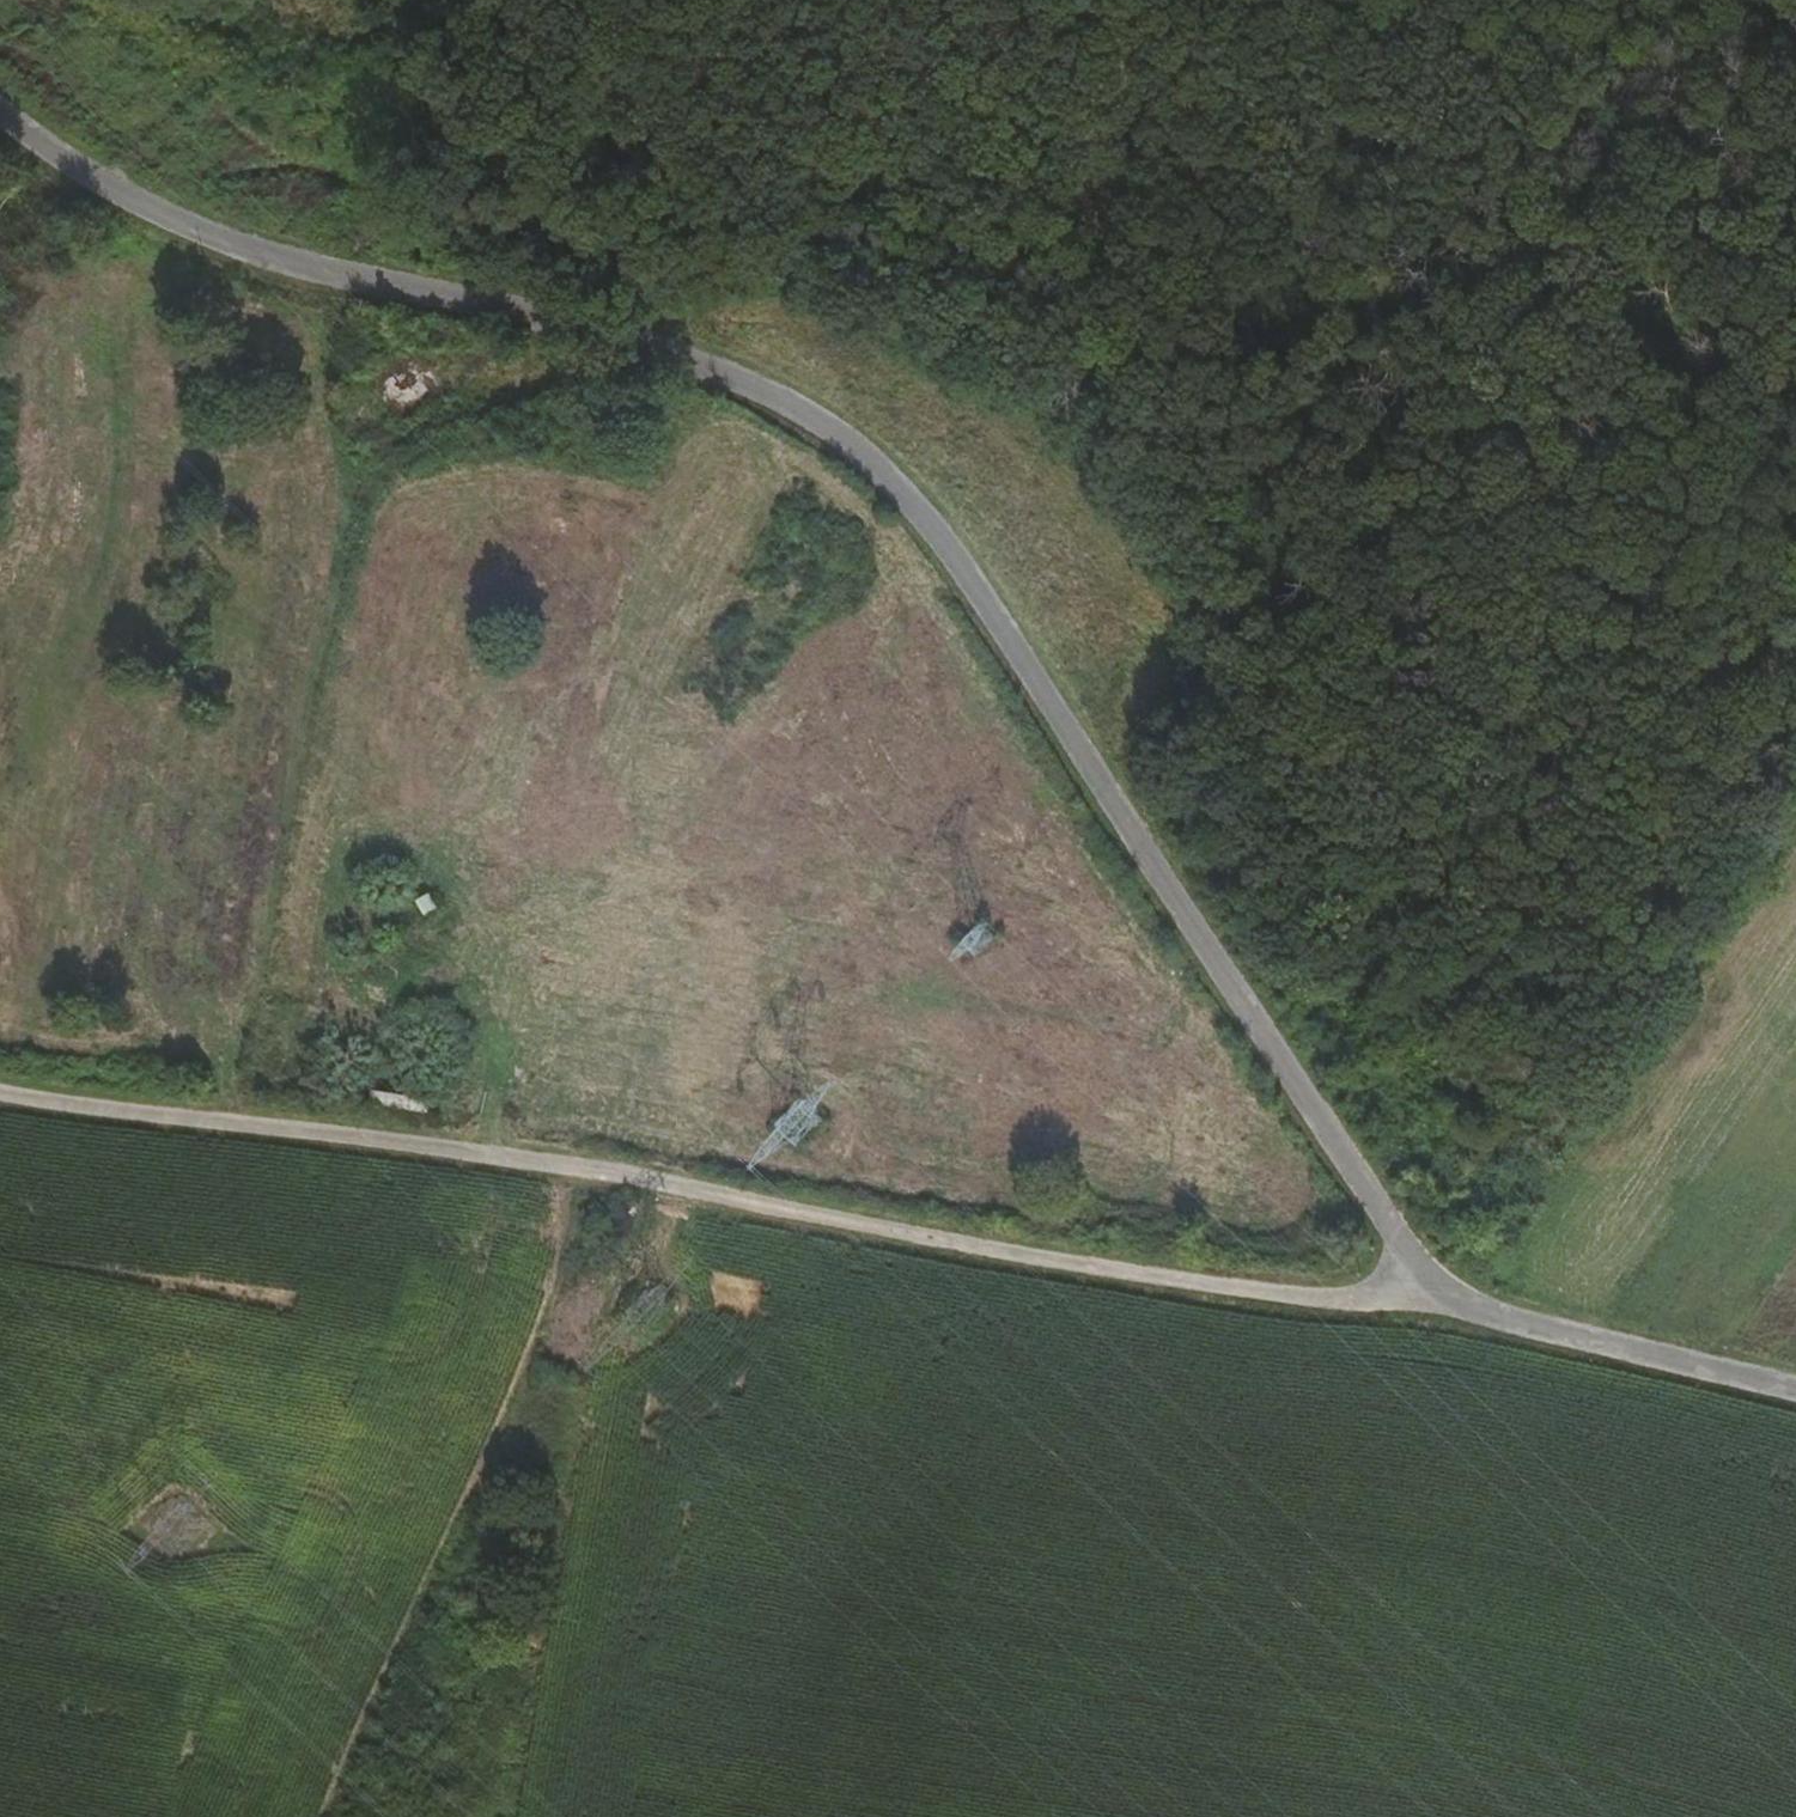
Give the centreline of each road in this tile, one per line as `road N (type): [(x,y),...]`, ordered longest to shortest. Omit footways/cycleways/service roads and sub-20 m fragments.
road 1 (unclassified): [(0,117),(59,161),(228,246),(688,359),(781,404),(872,464),(959,573),(1442,1306)]
road 2 (unclassified): [(0,1080),(84,1108),(1249,1287),(1442,1306)]
road 3 (unclassified): [(1442,1306),(1795,1391)]

